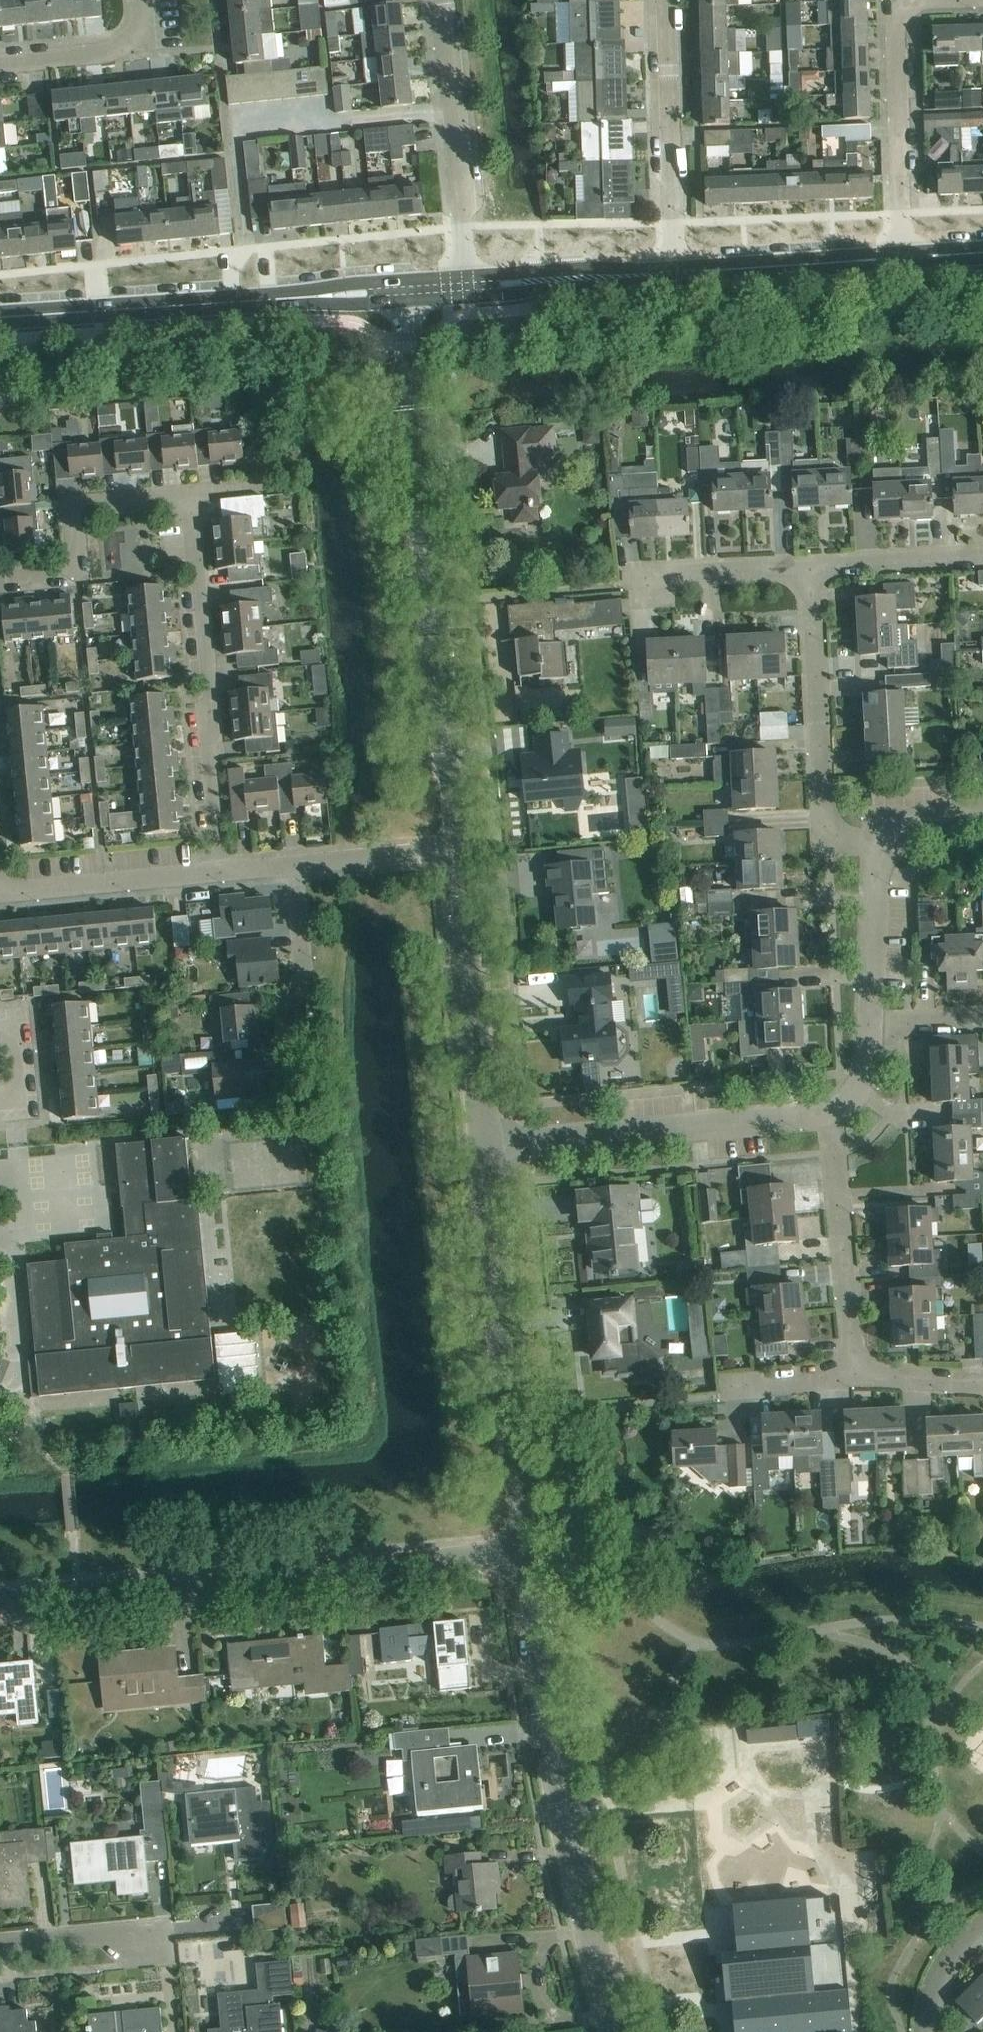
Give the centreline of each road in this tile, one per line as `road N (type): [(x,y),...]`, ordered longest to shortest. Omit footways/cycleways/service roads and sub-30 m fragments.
road 1 (residential): [(457,849),(406,290)]
road 2 (residential): [(0,1604),(526,1553)]
road 3 (residential): [(619,2031),(566,1813),(526,1553)]
road 4 (residential): [(526,1553),(486,1148)]
road 5 (tertiary): [(0,315),(406,290)]
road 6 (residential): [(221,872),(188,495)]
road 7 (residential): [(829,1112),(486,1148)]
road 8 (residential): [(880,845),(841,836),(826,823),(810,567)]
road 9 (residential): [(486,1148),(457,849)]
road 10 (residential): [(469,284),(443,0)]
road 11 (residential): [(674,273),(666,0)]
road 12 (residential): [(903,256),(896,24),(904,6),(918,0)]
road 13 (residential): [(855,1374),(829,1112)]
road 14 (residential): [(188,495),(86,507),(74,525),(70,567),(0,575)]
road 15 (residential): [(292,1087),(284,1015),(306,989),(294,865)]
road 16 (tertiary): [(674,273),(903,256)]
road 17 (residential): [(0,894),(221,872)]
road 18 (tertiary): [(469,284),(674,273)]
road 19 (residential): [(628,575),(810,567)]
road 20 (residential): [(880,845),(870,1025)]
road 21 (residential): [(0,64),(124,48),(142,24),(142,0)]
road 22 (residential): [(810,567),(982,558)]
road 23 (residential): [(294,865),(457,849)]
road 24 (residential): [(0,1946),(95,1937),(150,1944)]
road 25 (residential): [(728,1387),(855,1374)]
road 26 (residential): [(855,1374),(982,1382)]
road 27 (residential): [(982,1924),(953,1950),(933,1983),(924,2031)]

